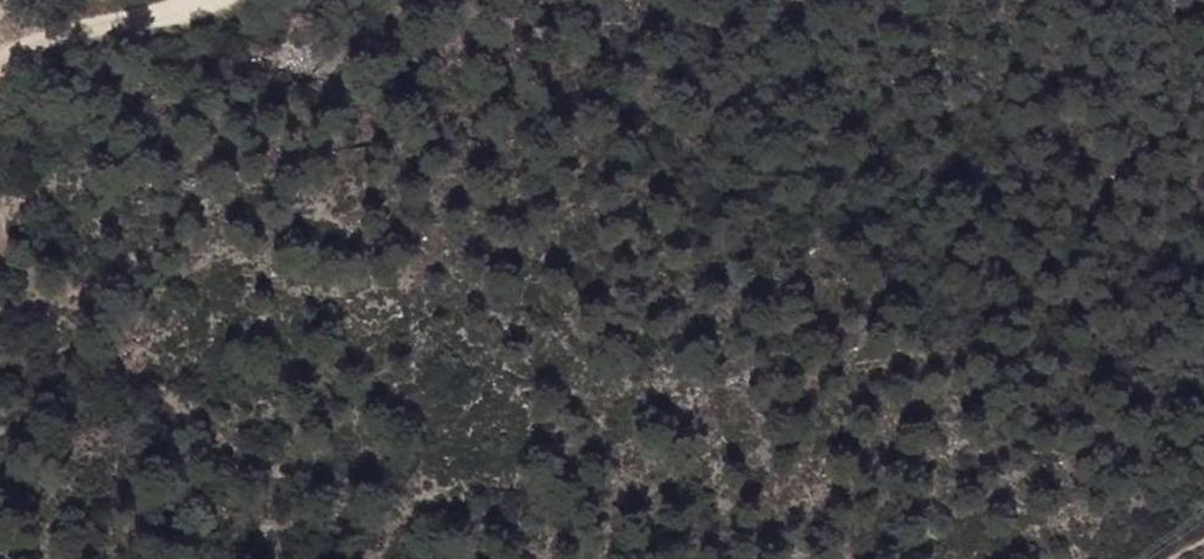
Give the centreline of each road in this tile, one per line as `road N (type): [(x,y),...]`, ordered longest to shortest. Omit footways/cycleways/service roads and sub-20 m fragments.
road 1 (track): [(186,0),(0,60)]

